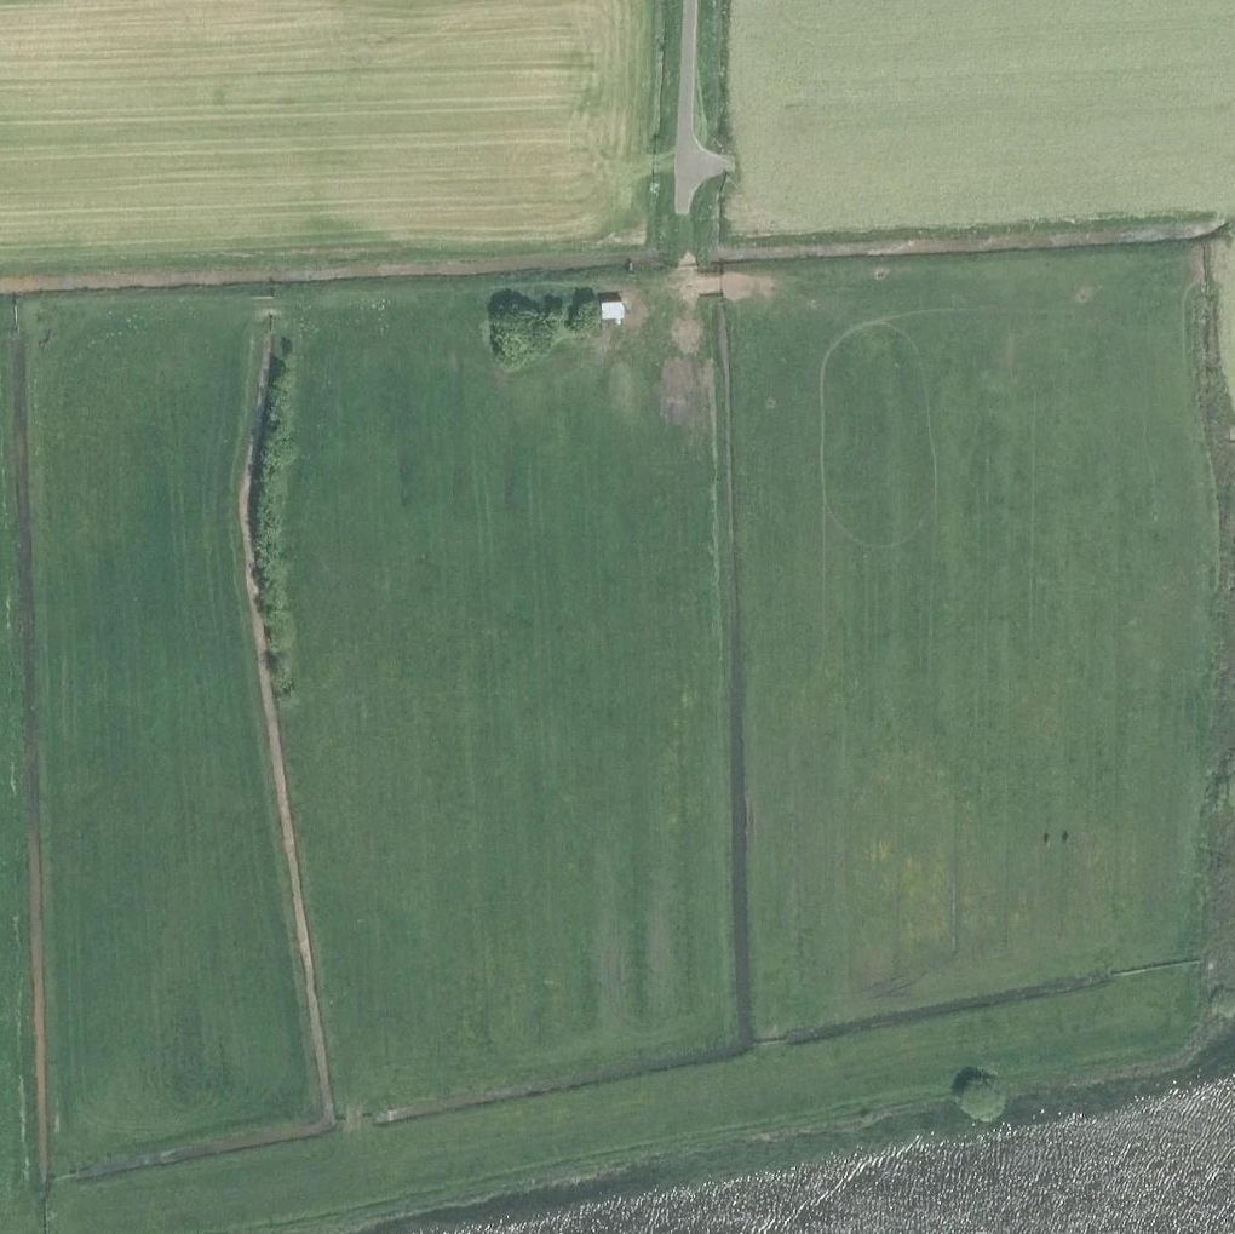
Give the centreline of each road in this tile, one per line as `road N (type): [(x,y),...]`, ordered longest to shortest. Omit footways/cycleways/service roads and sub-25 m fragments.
road 1 (track): [(683,211),(692,0)]

